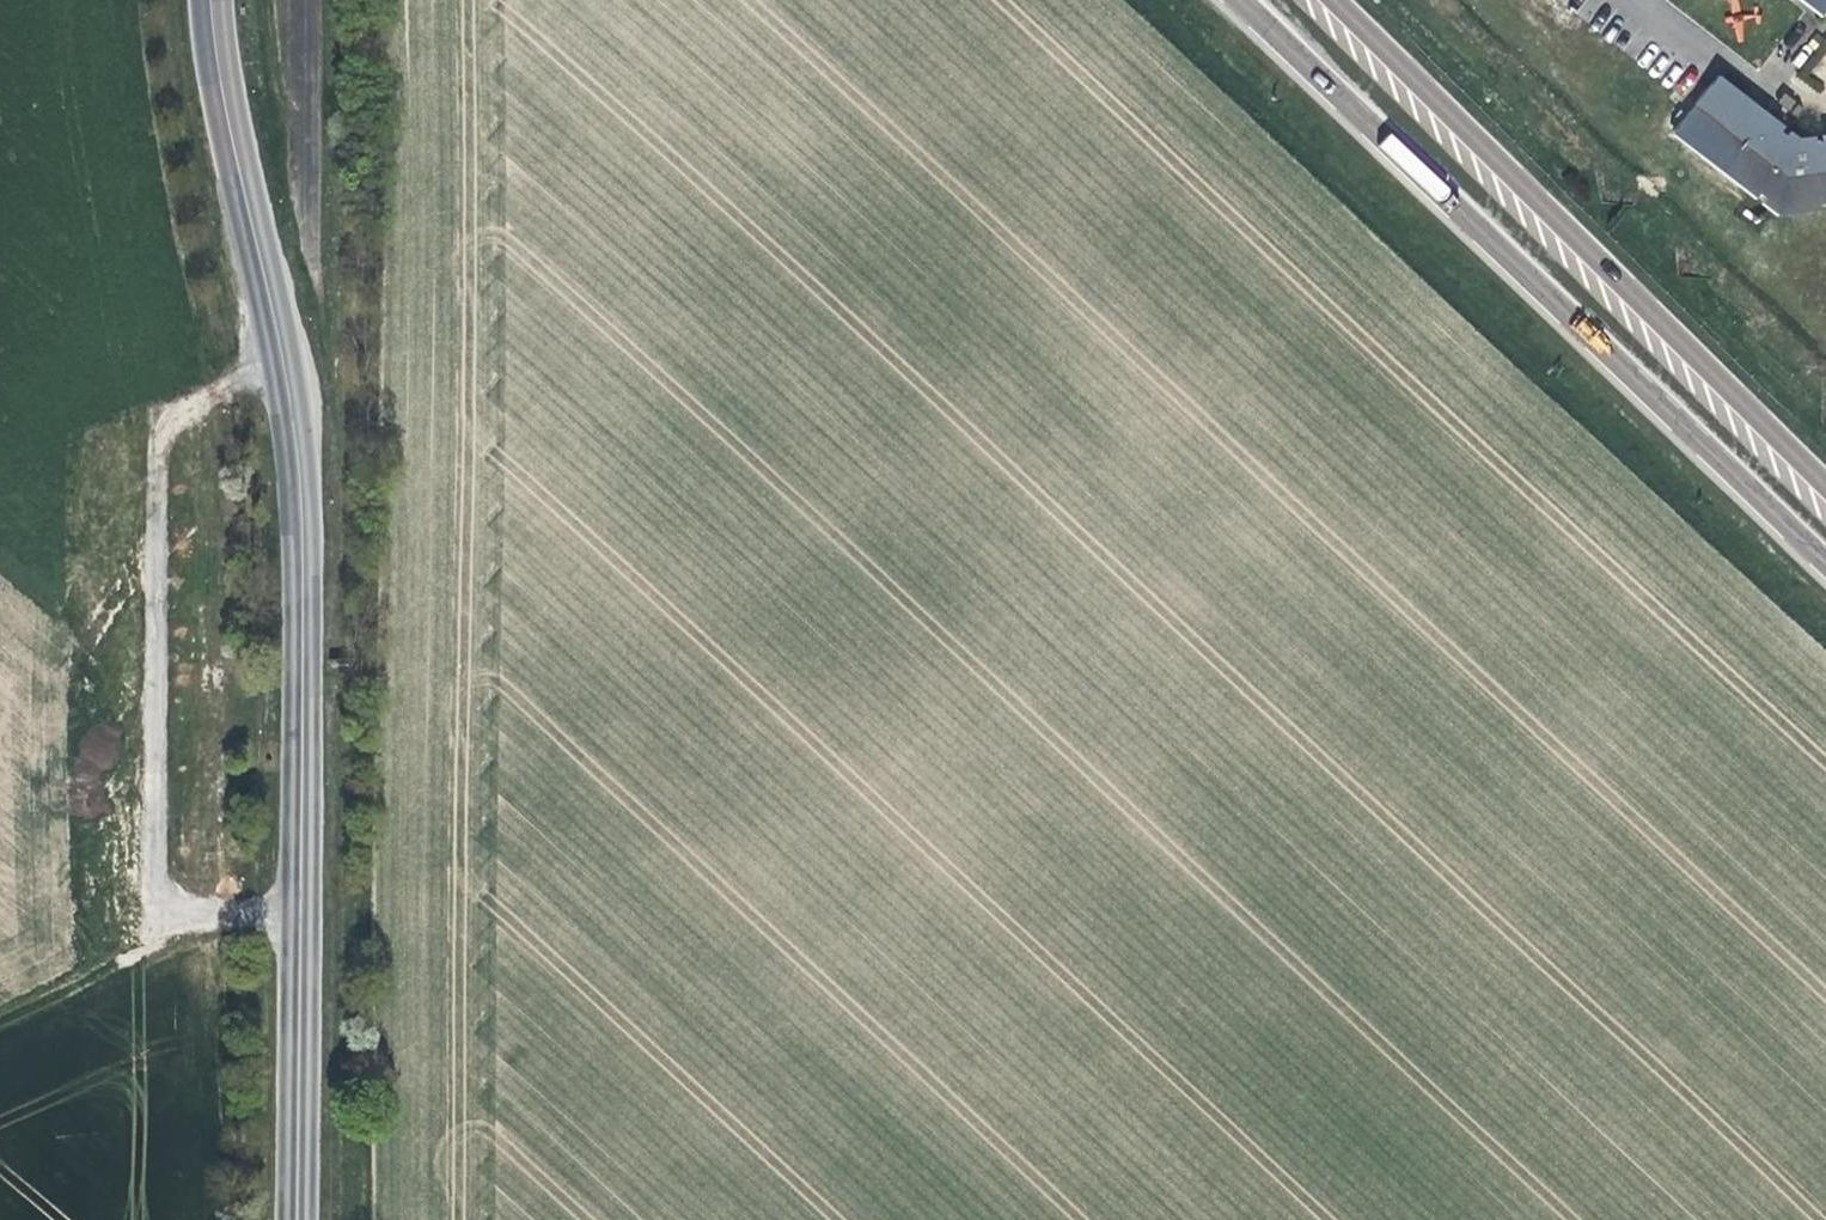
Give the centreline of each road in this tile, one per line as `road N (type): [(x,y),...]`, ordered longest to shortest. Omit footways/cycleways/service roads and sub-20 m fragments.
road 1 (secondary): [(293,1219),(301,664),(295,380),(213,58),(210,0)]
road 2 (primary): [(1238,0),(1825,568)]
road 3 (primary): [(1825,486),(1341,0)]

